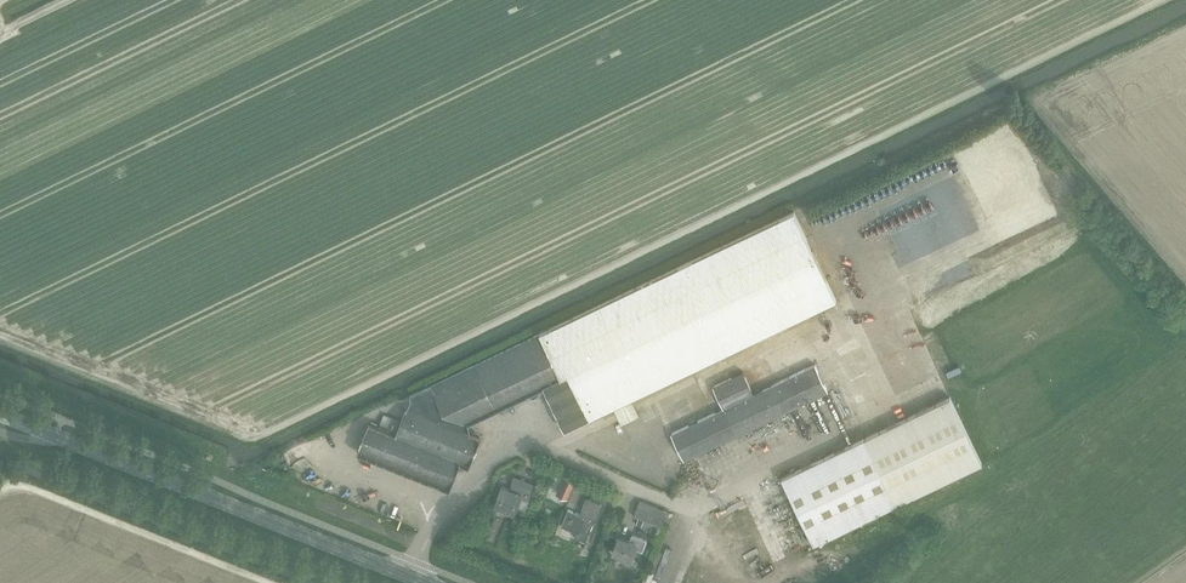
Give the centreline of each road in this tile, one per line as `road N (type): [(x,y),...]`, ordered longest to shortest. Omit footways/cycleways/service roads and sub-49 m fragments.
road 1 (secondary): [(426,582),(0,415)]
road 2 (track): [(271,582),(33,489),(0,490)]

